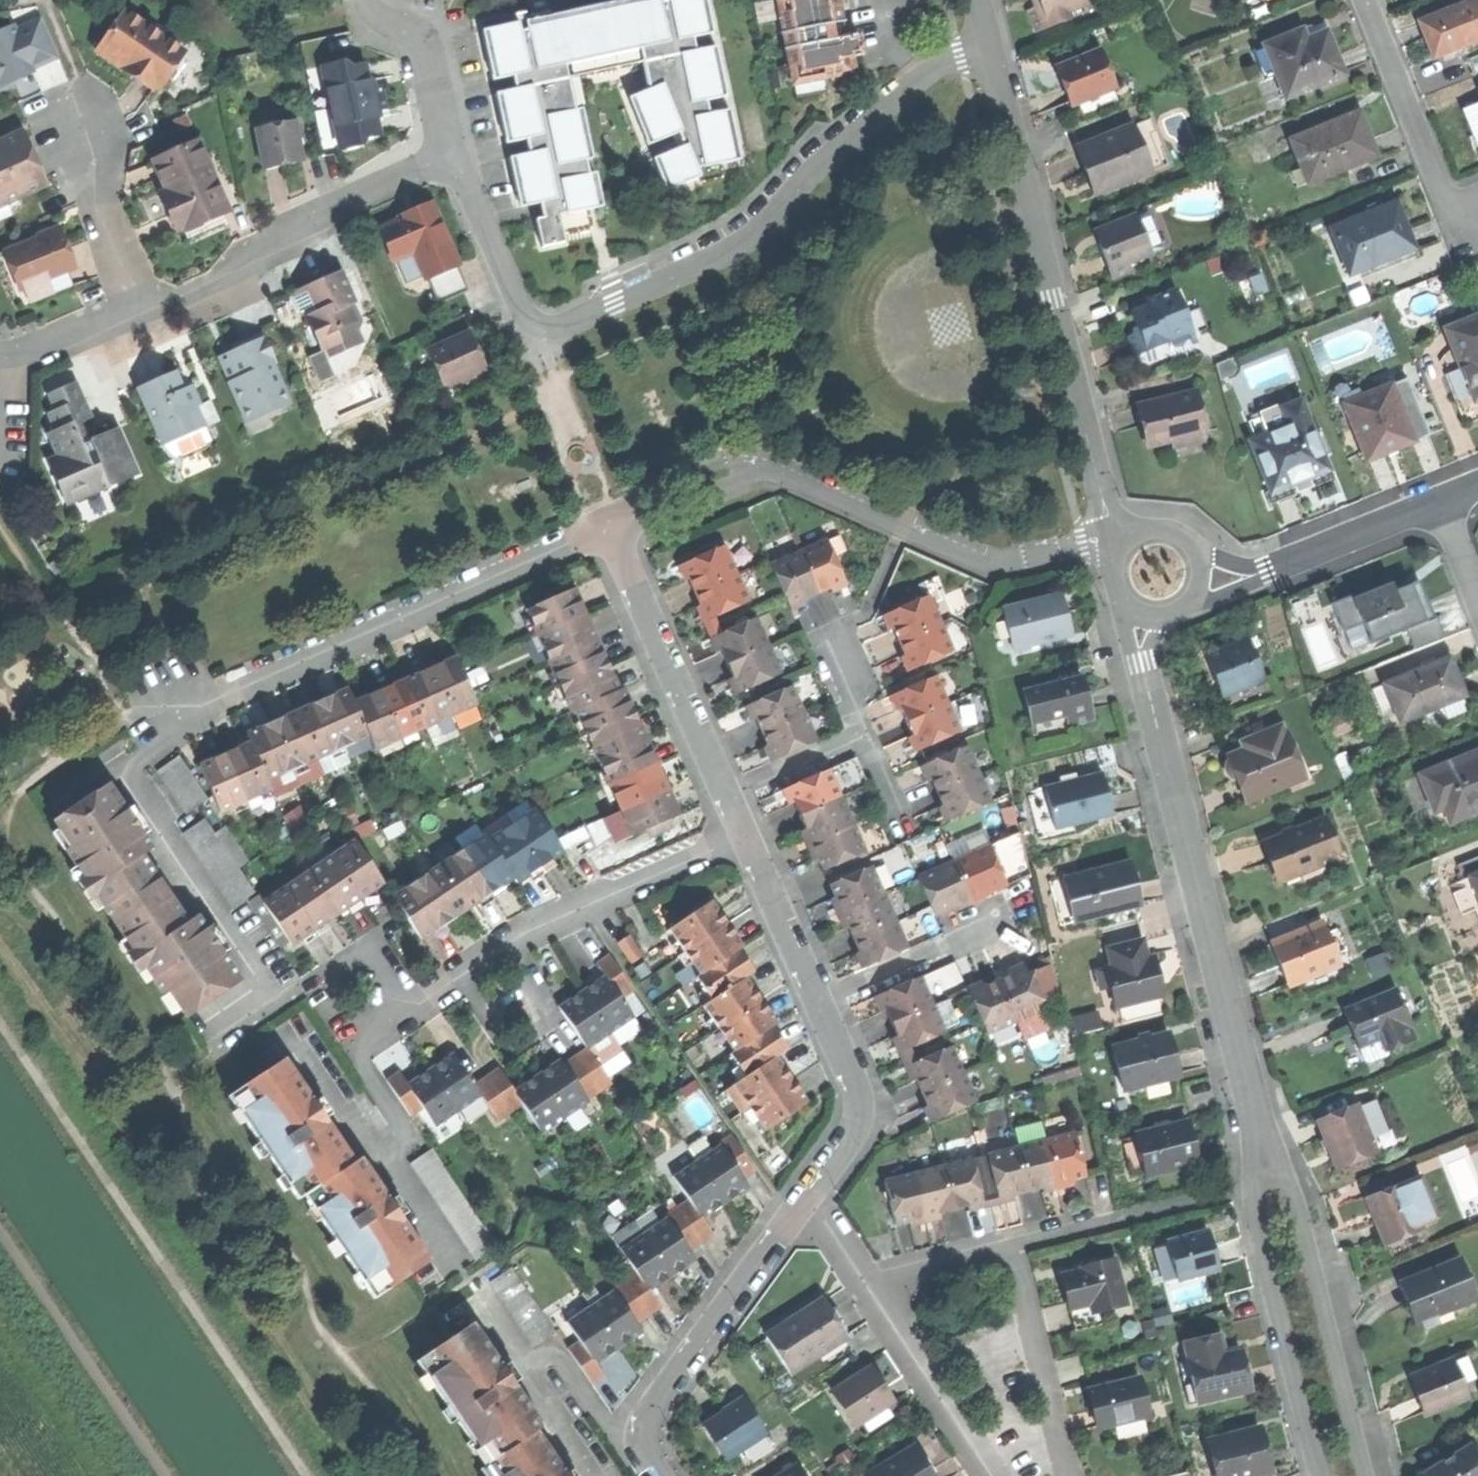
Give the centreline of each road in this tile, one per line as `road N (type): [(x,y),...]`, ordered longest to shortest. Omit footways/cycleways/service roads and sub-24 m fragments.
road 1 (residential): [(984,46),(923,73),(861,122),(744,246),(553,330),(533,325),(449,157)]
road 2 (track): [(306,1475),(0,1018)]
road 3 (residential): [(606,527),(755,462),(982,562),(1080,543),(1117,553)]
road 4 (residential): [(1262,1145),(1142,665),(1145,613)]
road 5 (residential): [(984,46),(1101,500),(1130,539)]
road 6 (residential): [(606,527),(219,695),(170,698)]
road 7 (residential): [(745,831),(520,932),(393,1015),(365,982)]
road 8 (residential): [(807,1195),(863,1122),(860,1090),(745,831)]
road 9 (residential): [(1364,1475),(1297,1204),(1262,1145)]
road 10 (residential): [(449,157),(140,307)]
road 11 (residential): [(661,1475),(642,1447),(653,1397),(807,1195)]
road 12 (residential): [(1262,1145),(1256,1226),(1321,1475)]
road 13 (residential): [(745,831),(606,527)]
road 14 (residential): [(1439,503),(1266,571),(1198,577)]
road 15 (residential): [(1365,0),(1450,206),(1477,220)]
road 16 (residential): [(1067,1475),(1013,1244)]
road 17 (residential): [(872,1292),(993,1475)]
road 18 (residential): [(449,157),(420,49),(364,0)]
road 19 (residential): [(140,307),(72,138)]
road 20 (residential): [(1013,1244),(908,1269),(872,1292)]
road 21 (residential): [(140,307),(10,356)]

